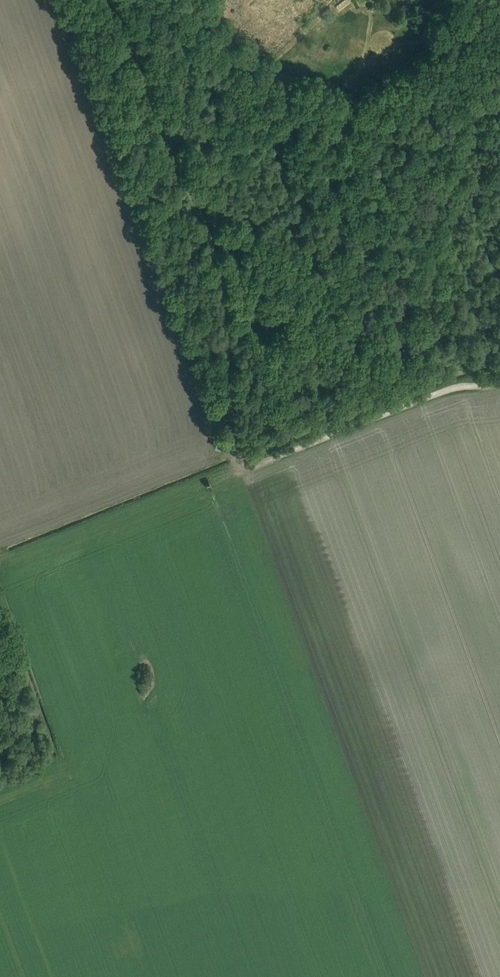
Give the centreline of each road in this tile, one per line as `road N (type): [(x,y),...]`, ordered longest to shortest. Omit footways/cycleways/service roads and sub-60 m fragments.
road 1 (track): [(119,0),(216,249),(242,468),(457,387),(499,382)]

